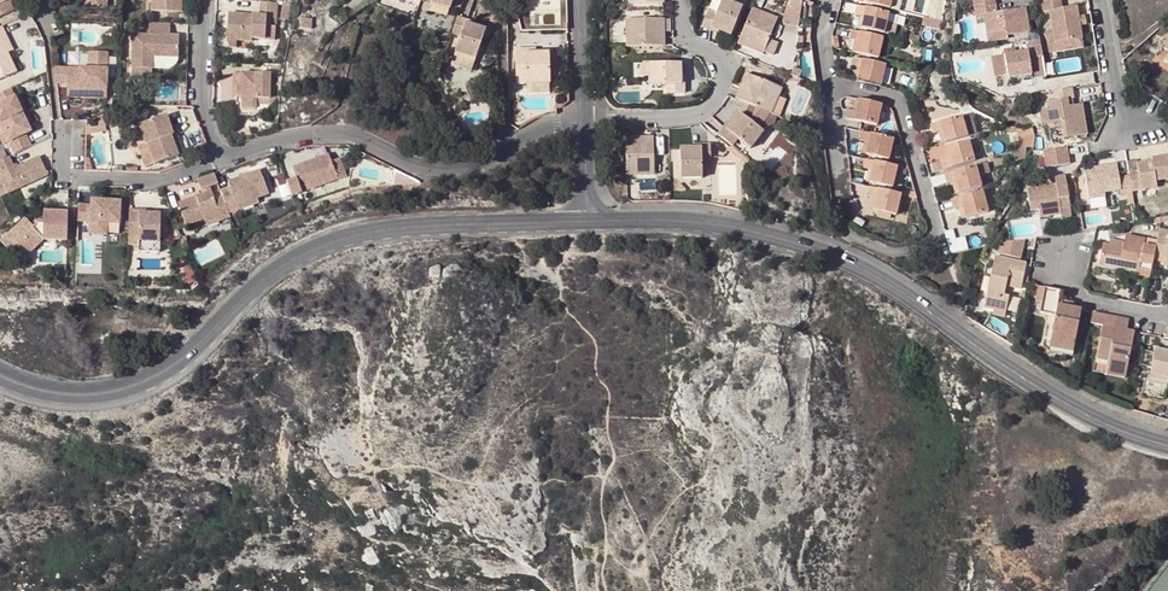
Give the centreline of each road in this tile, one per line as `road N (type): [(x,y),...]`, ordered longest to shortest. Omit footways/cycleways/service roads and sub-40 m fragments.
road 1 (secondary): [(0,380),(64,401),(133,395),(166,378),(268,275),(329,243),(413,226),(587,220)]
road 2 (secondary): [(587,220),(715,222),(808,246),(875,276),(1051,395),(1167,440)]
road 3 (residential): [(224,159),(319,132),(350,135),(430,170),(501,154)]
road 4 (residential): [(683,0),(682,31),(722,66),(717,101),(683,118),(586,119)]
road 5 (residential): [(825,80),(844,216),(887,248),(901,250),(934,232)]
road 6 (residential): [(56,120),(59,161),(77,176),(160,180),(224,159)]
road 7 (residential): [(934,232),(897,100),(825,80)]
road 8 (residential): [(201,0),(199,86),(224,159)]
road 9 (residential): [(505,0),(501,154)]
road 10 (residential): [(1102,0),(1115,97),(1145,141)]
road 11 (residential): [(1066,237),(1062,269),(1083,294),(1167,312)]

